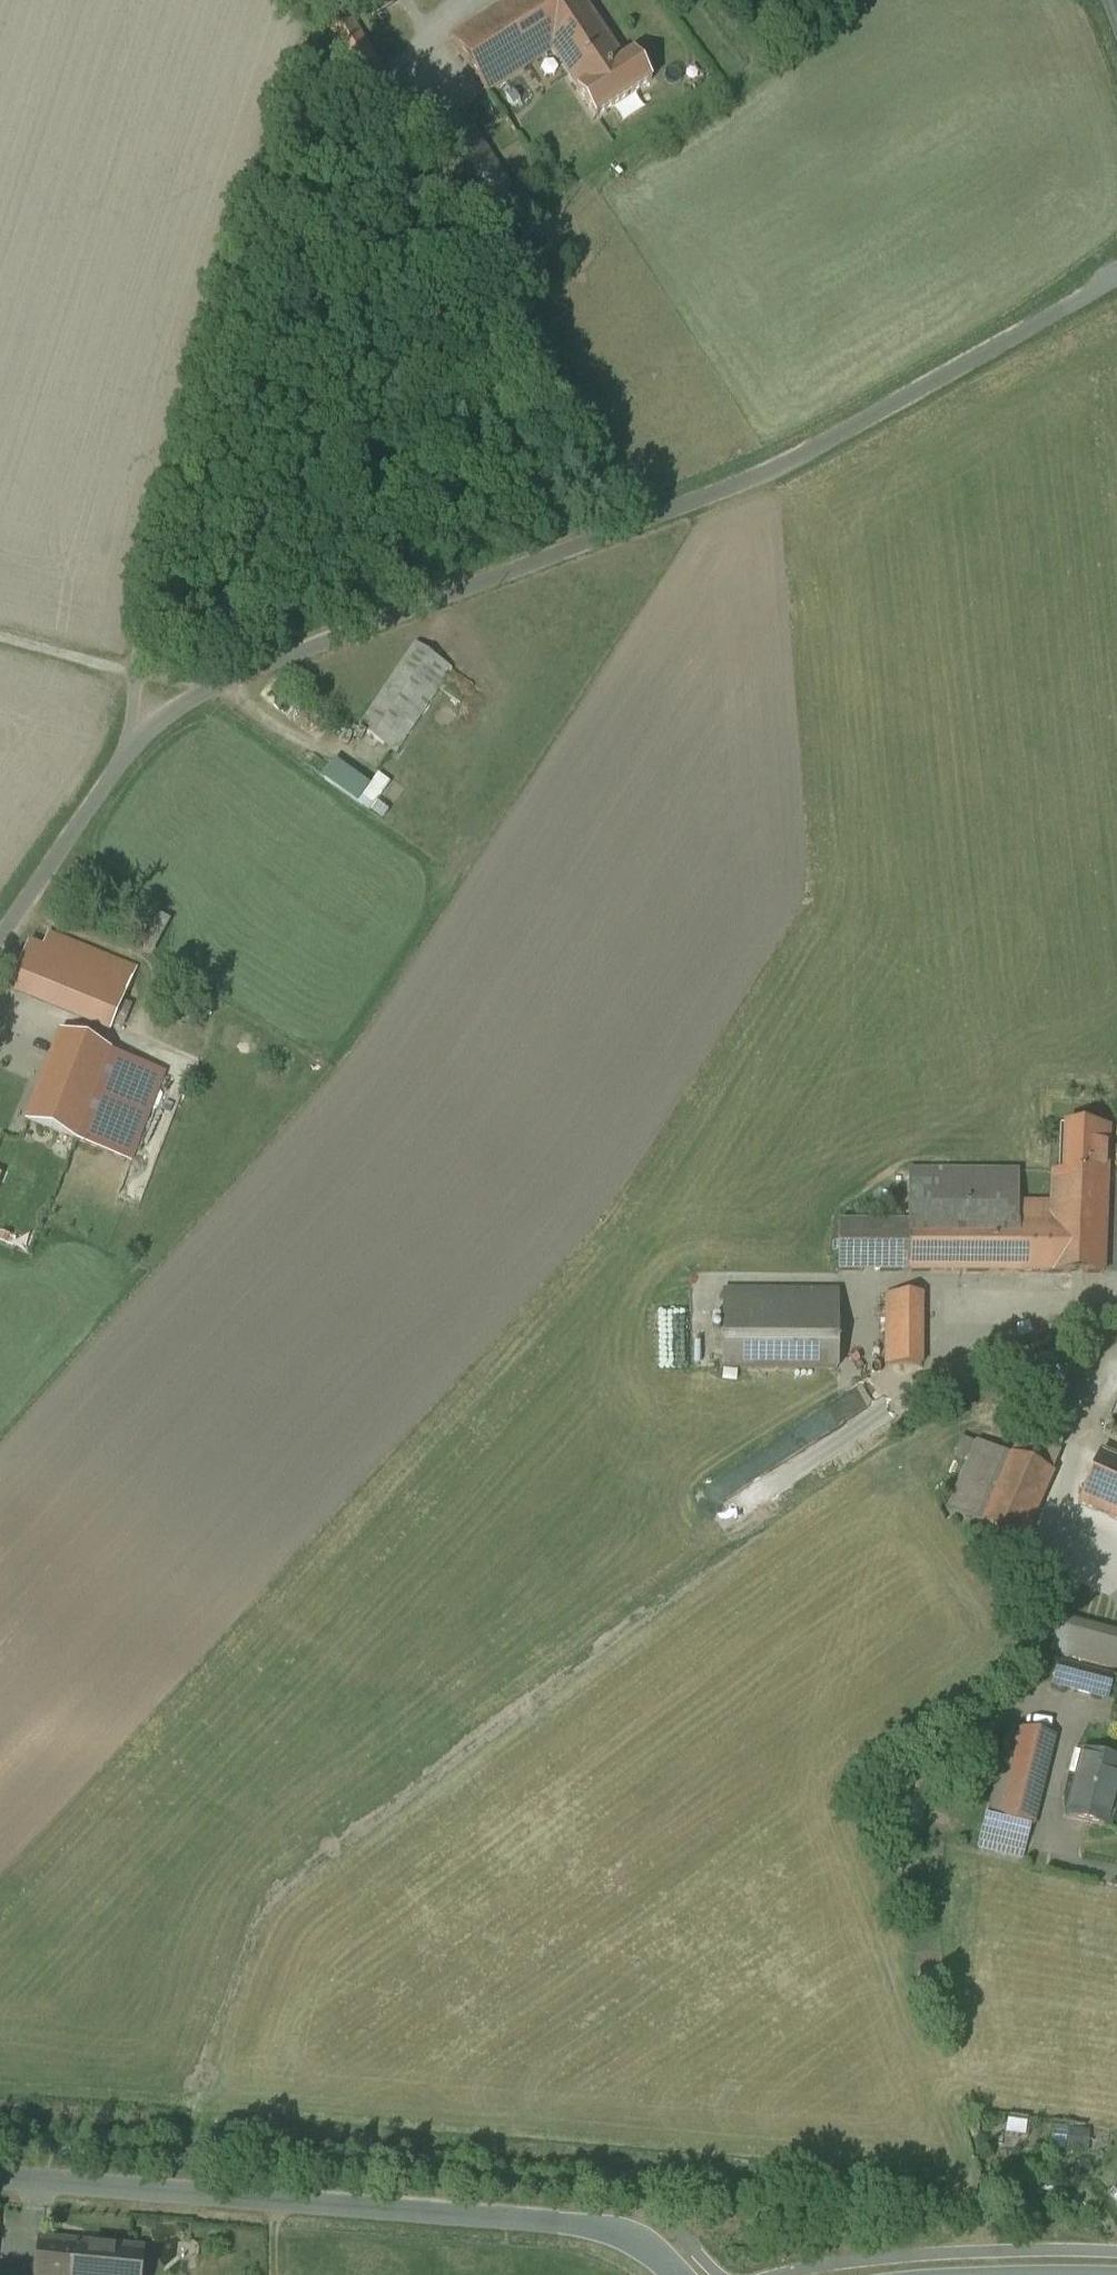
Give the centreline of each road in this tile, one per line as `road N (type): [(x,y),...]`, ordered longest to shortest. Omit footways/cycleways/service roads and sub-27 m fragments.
road 1 (unclassified): [(1116,278),(767,474),(448,596),(175,716),(124,762),(0,942)]
road 2 (unclassified): [(0,2180),(554,2224),(636,2241),(675,2274)]

